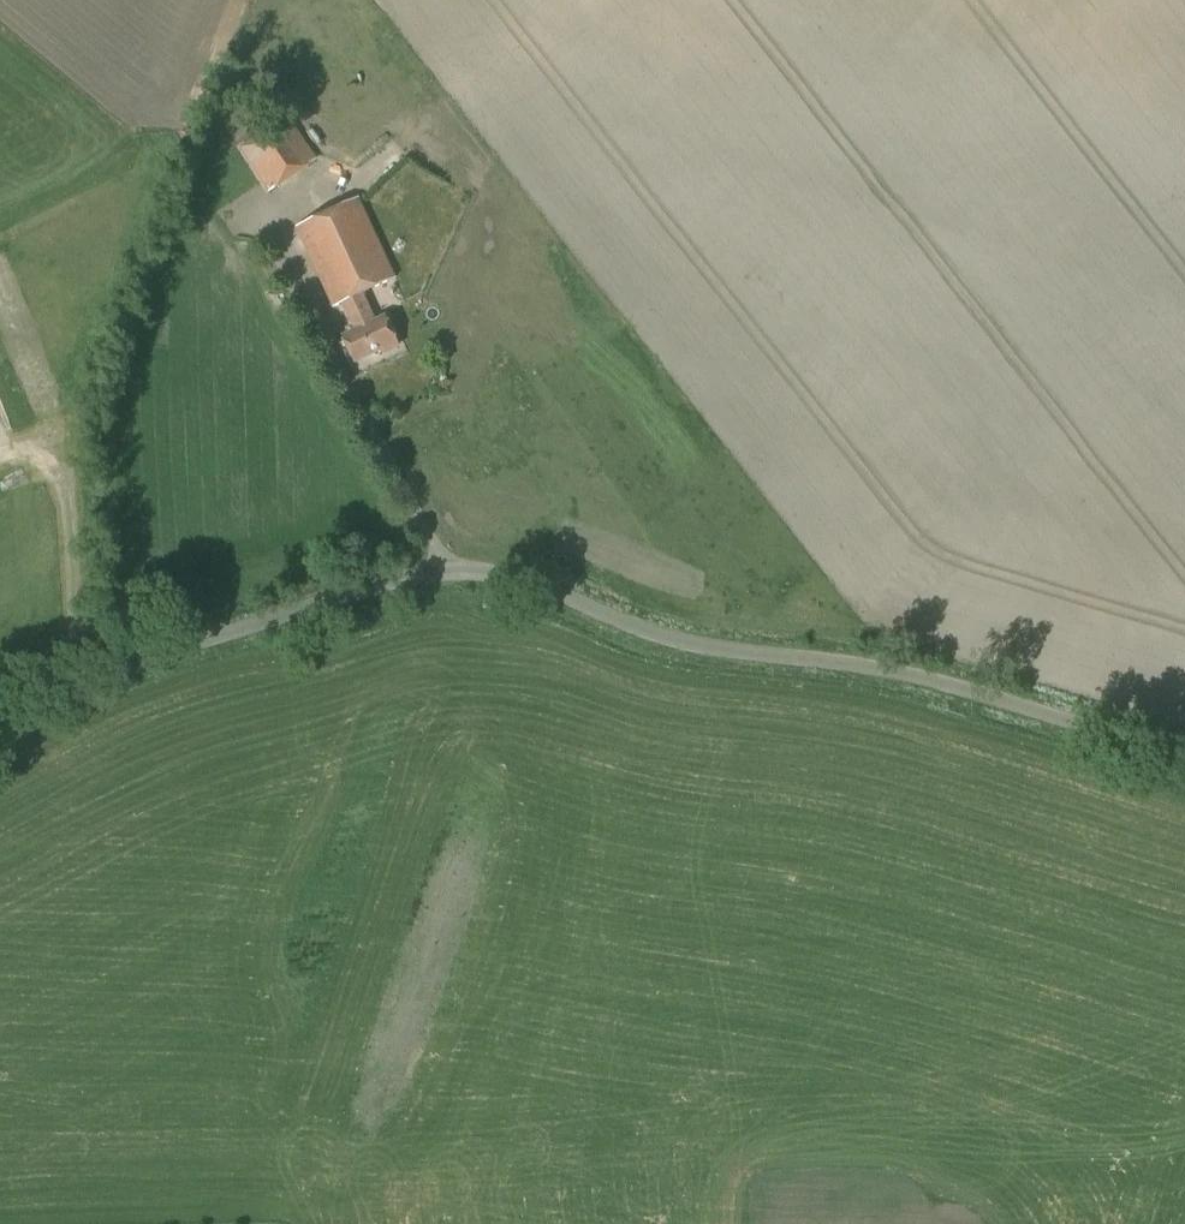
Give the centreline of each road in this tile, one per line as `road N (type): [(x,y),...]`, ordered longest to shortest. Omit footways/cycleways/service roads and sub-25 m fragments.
road 1 (unclassified): [(0,731),(176,647),(314,601),(479,569),(526,578),(633,625),(710,644),(901,671),(1184,759)]

